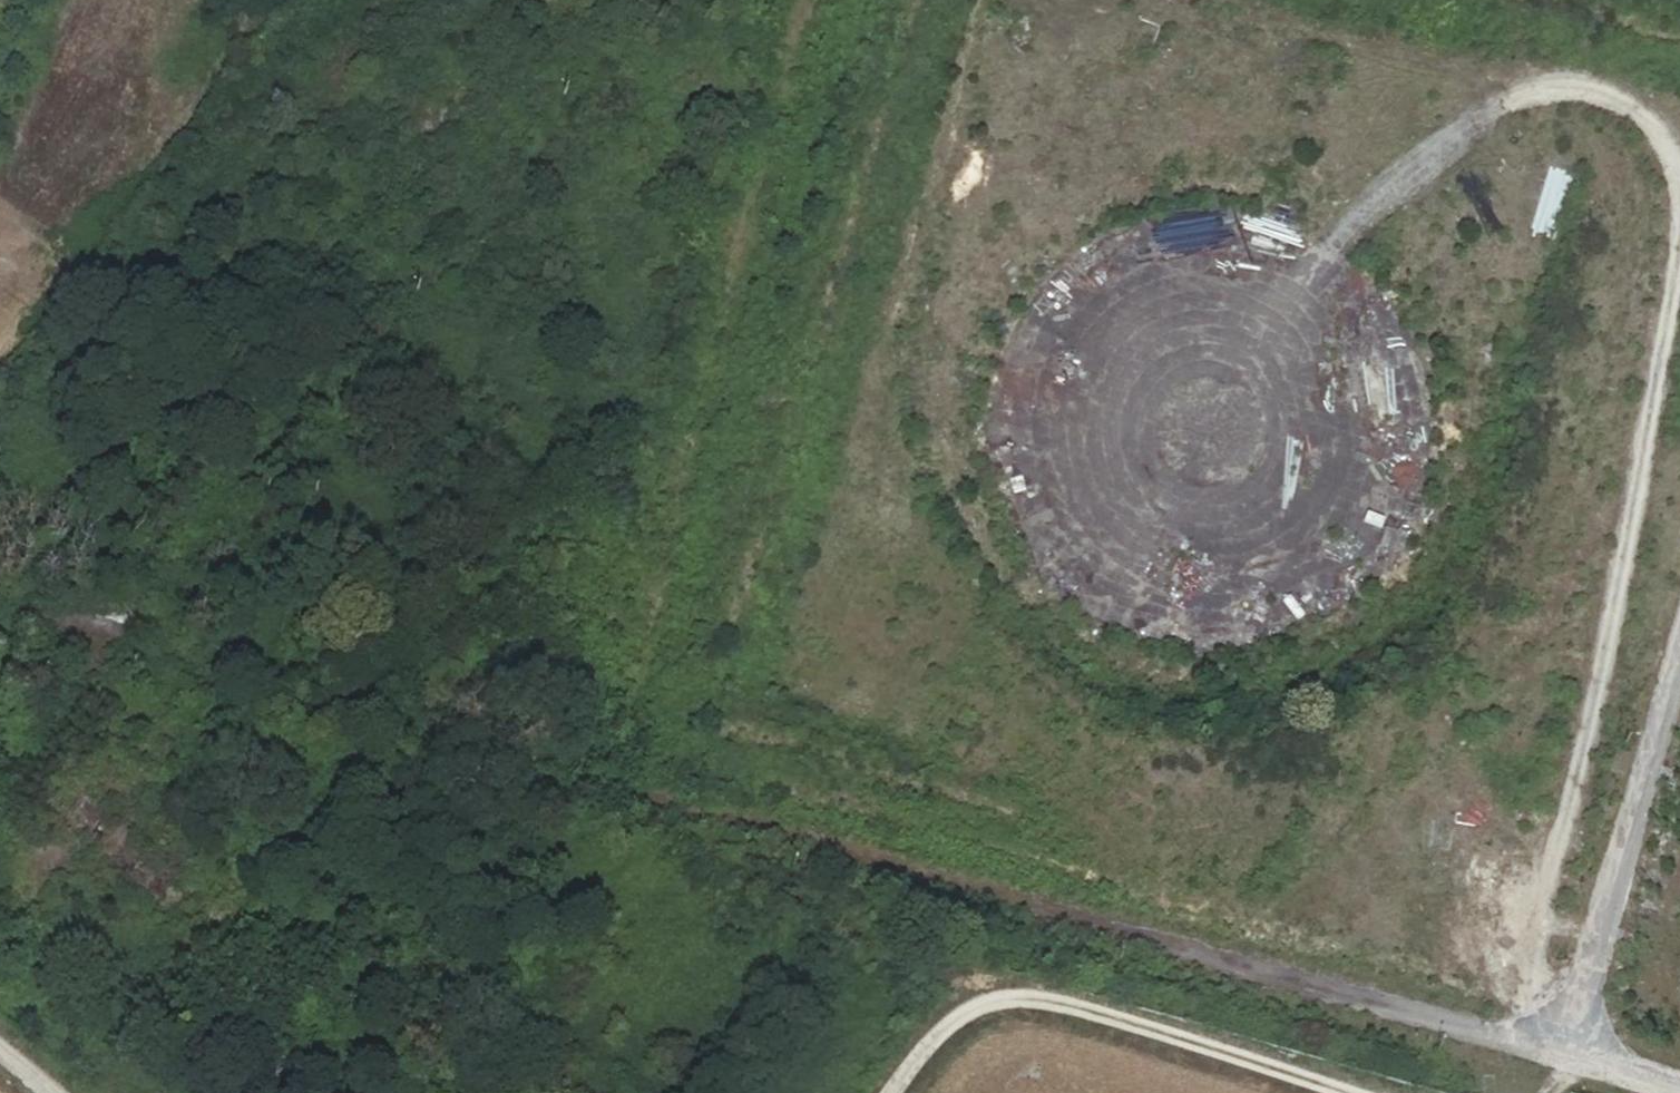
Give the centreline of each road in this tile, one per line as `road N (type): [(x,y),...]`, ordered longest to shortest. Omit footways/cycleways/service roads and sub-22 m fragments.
road 1 (track): [(1364,1092),(1201,1037),(1027,993),(961,999),(877,1092)]

